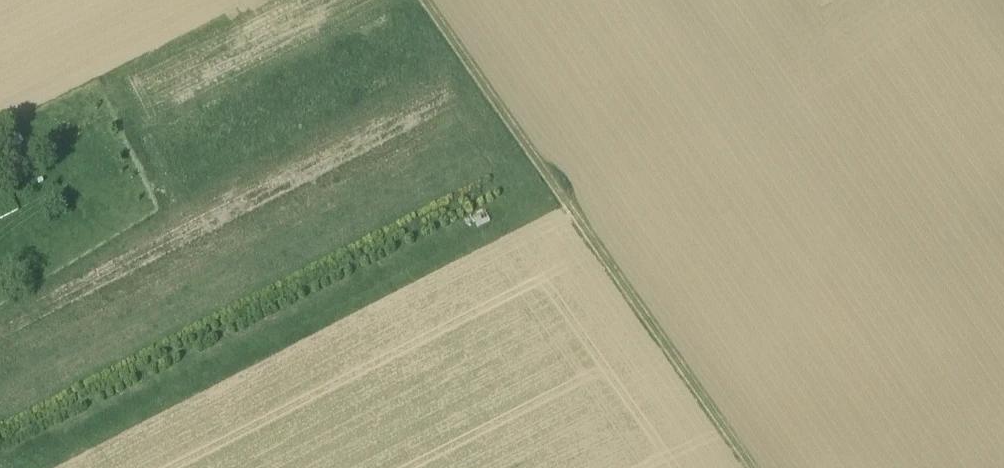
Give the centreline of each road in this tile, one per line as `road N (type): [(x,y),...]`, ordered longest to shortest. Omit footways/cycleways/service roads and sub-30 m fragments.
road 1 (track): [(758,467),(433,0)]

